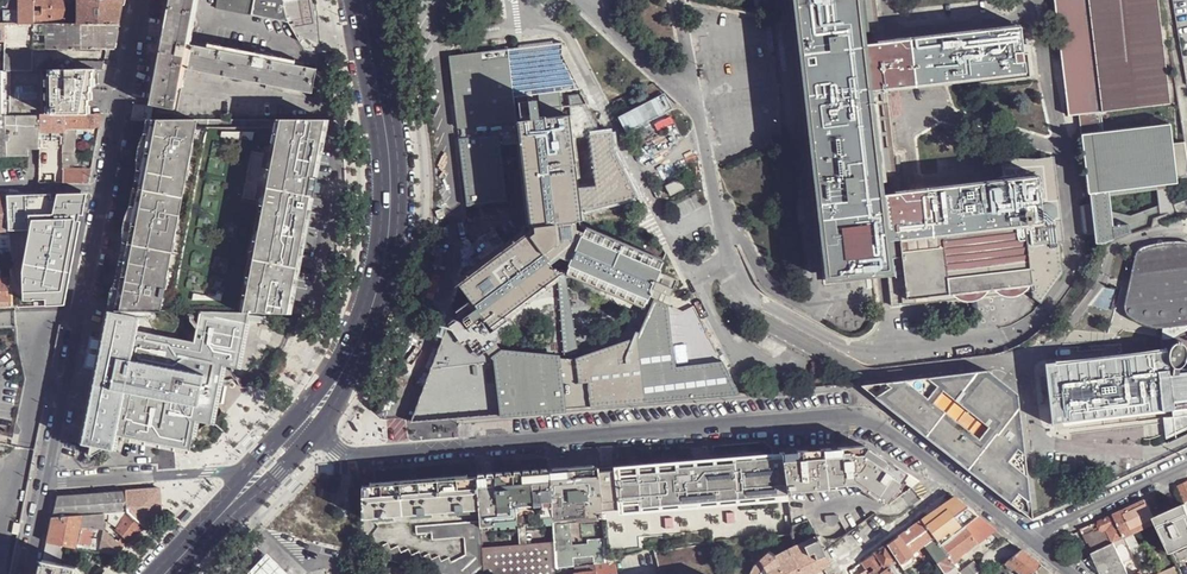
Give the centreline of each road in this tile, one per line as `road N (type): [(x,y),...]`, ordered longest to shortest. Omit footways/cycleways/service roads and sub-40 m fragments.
road 1 (residential): [(1027,539),(864,411),(375,457),(349,454),(317,432)]
road 2 (secondary): [(348,363),(381,282),(391,202),(361,0)]
road 3 (residential): [(107,188),(47,485)]
road 4 (residential): [(247,470),(47,485)]
road 5 (residential): [(143,0),(107,188)]
road 6 (unclassified): [(1027,539),(1186,467)]
road 7 (secondary): [(226,509),(247,501),(317,432)]

